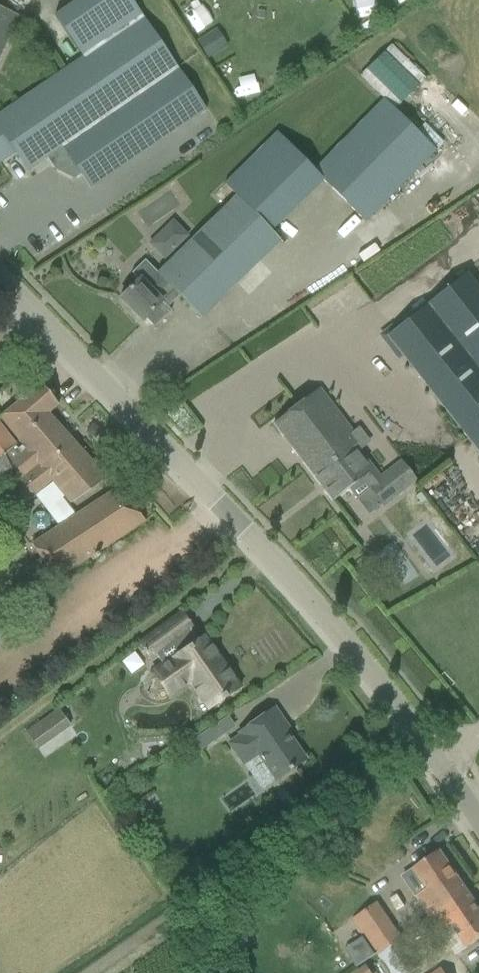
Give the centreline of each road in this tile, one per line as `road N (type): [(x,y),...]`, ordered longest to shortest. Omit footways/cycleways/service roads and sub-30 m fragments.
road 1 (tertiary): [(478,822),(319,609),(0,278)]

